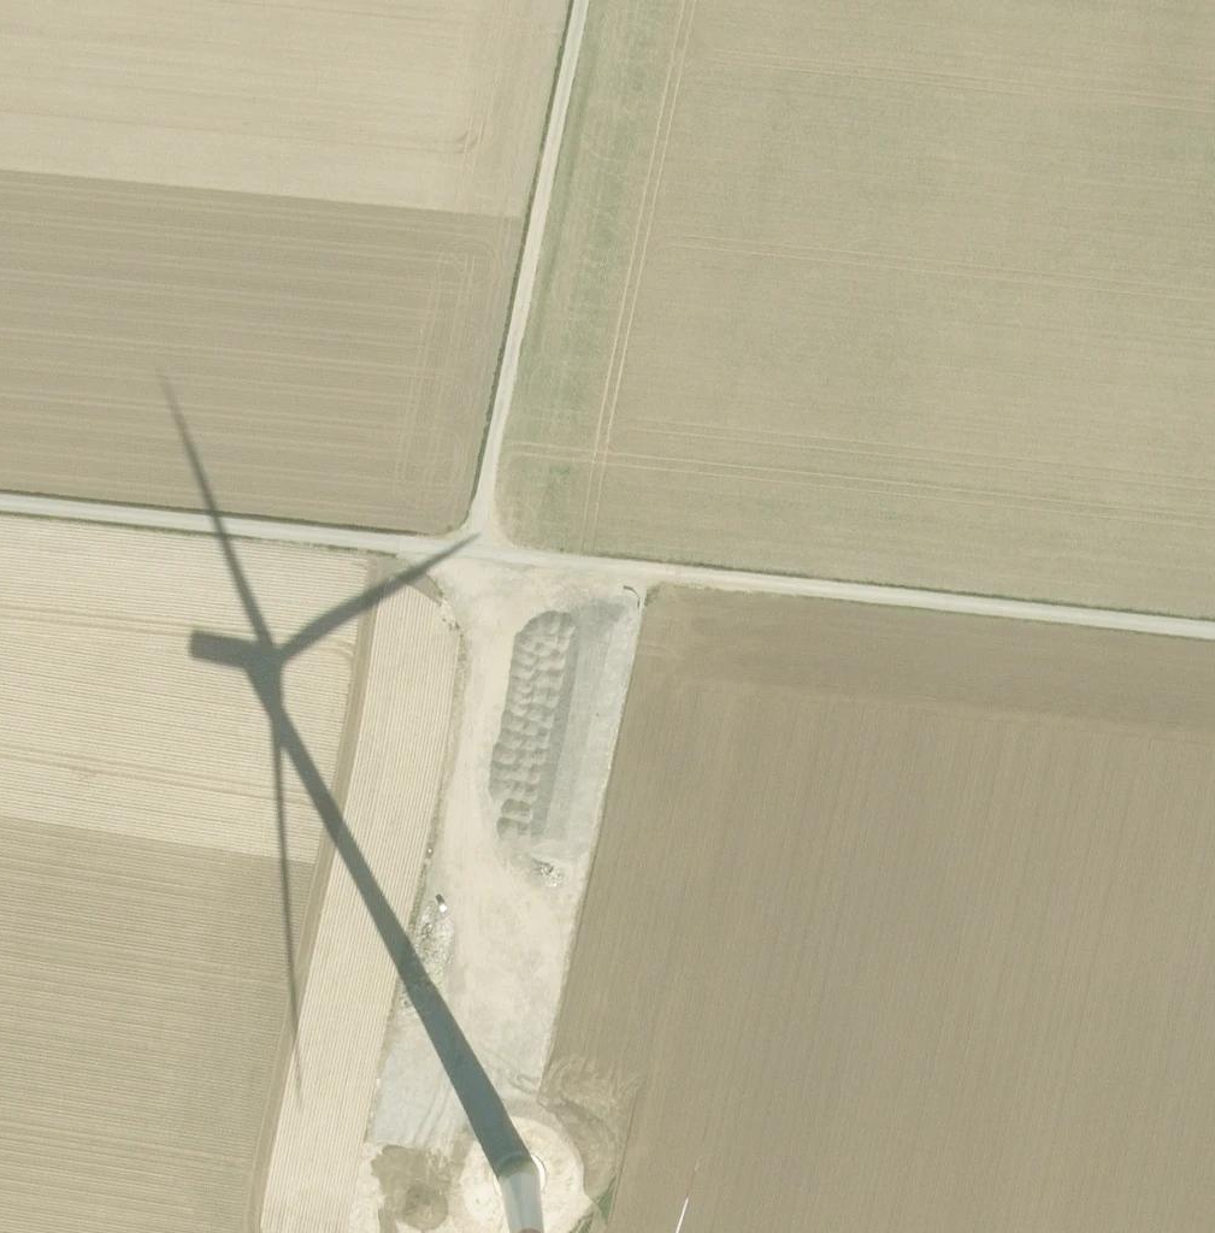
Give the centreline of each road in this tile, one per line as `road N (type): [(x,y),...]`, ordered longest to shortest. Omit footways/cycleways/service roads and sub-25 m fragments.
road 1 (unclassified): [(1214,634),(0,506)]
road 2 (track): [(584,0),(476,556),(449,821),(385,1141)]

